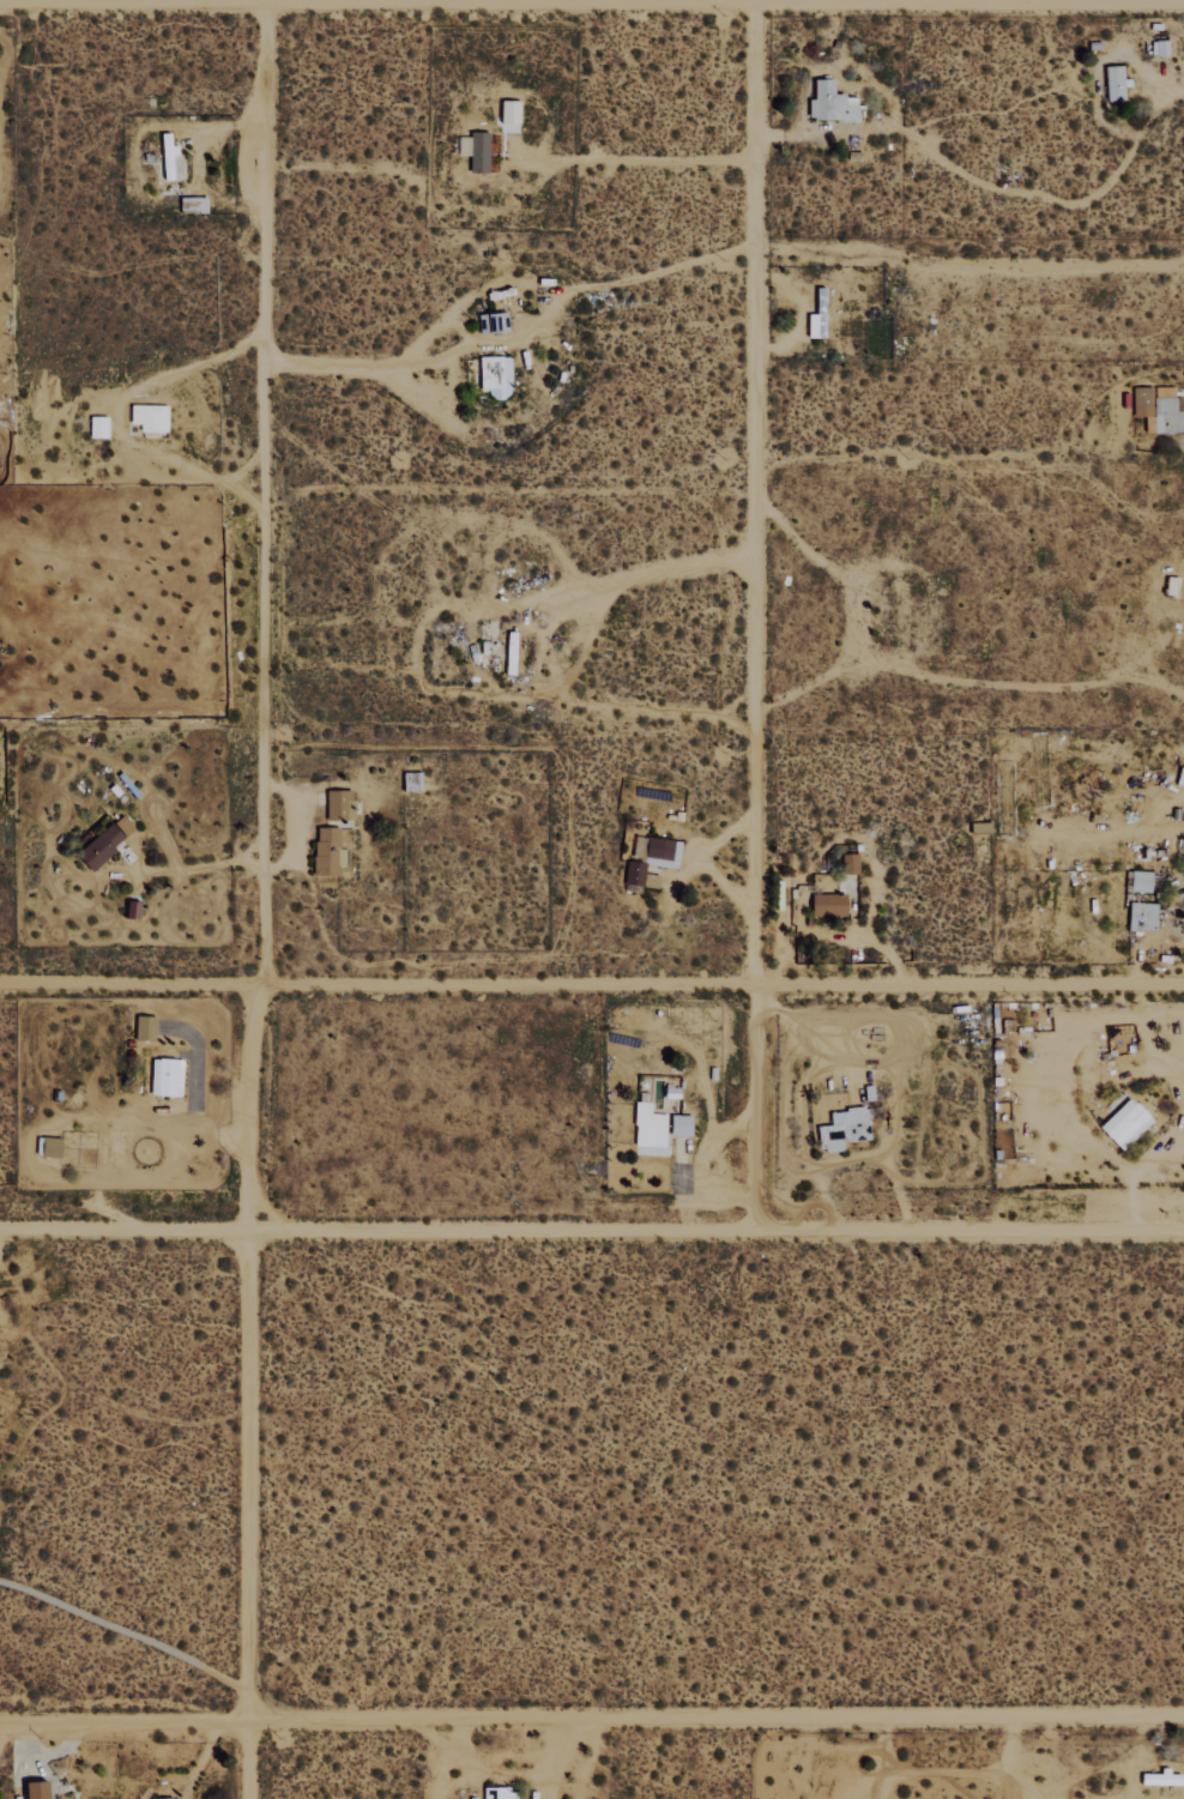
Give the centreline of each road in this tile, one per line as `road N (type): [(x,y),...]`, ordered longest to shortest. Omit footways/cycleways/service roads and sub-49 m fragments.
road 1 (residential): [(249,1798),(248,1233),(266,0)]
road 2 (residential): [(756,1231),(756,0)]
road 3 (residential): [(0,2),(1183,4)]
road 4 (track): [(0,983),(1183,985)]
road 5 (residential): [(1183,1231),(0,1230)]
road 6 (track): [(0,1719),(1183,1719)]

